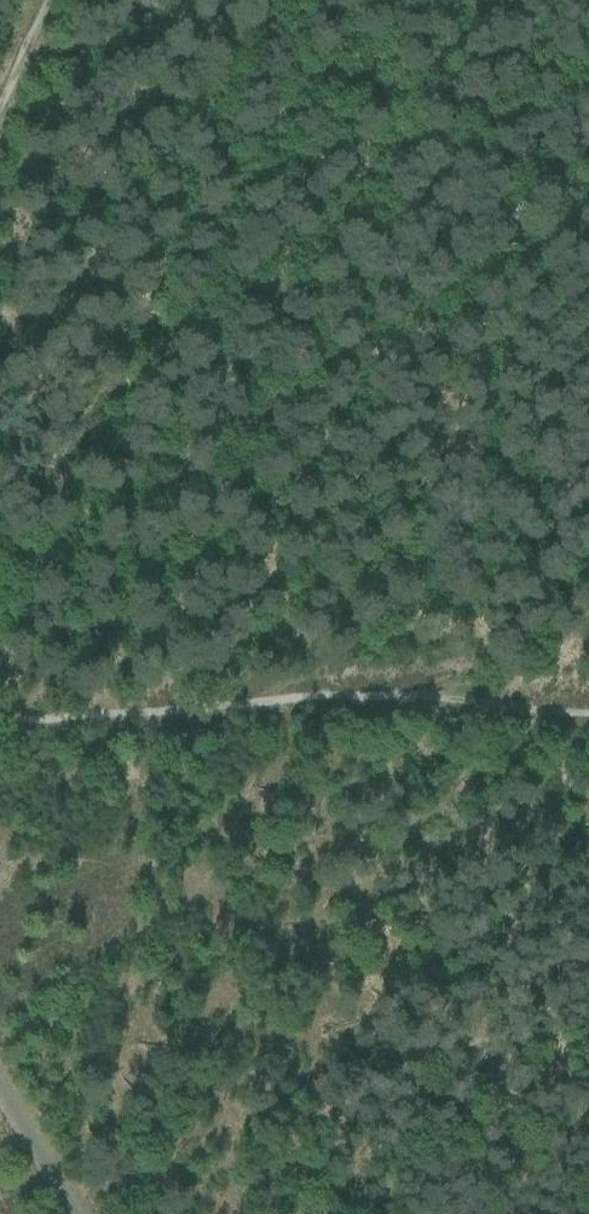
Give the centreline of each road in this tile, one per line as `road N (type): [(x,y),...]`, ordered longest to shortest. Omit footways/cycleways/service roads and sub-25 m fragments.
road 1 (track): [(79,1213),(0,1080)]

